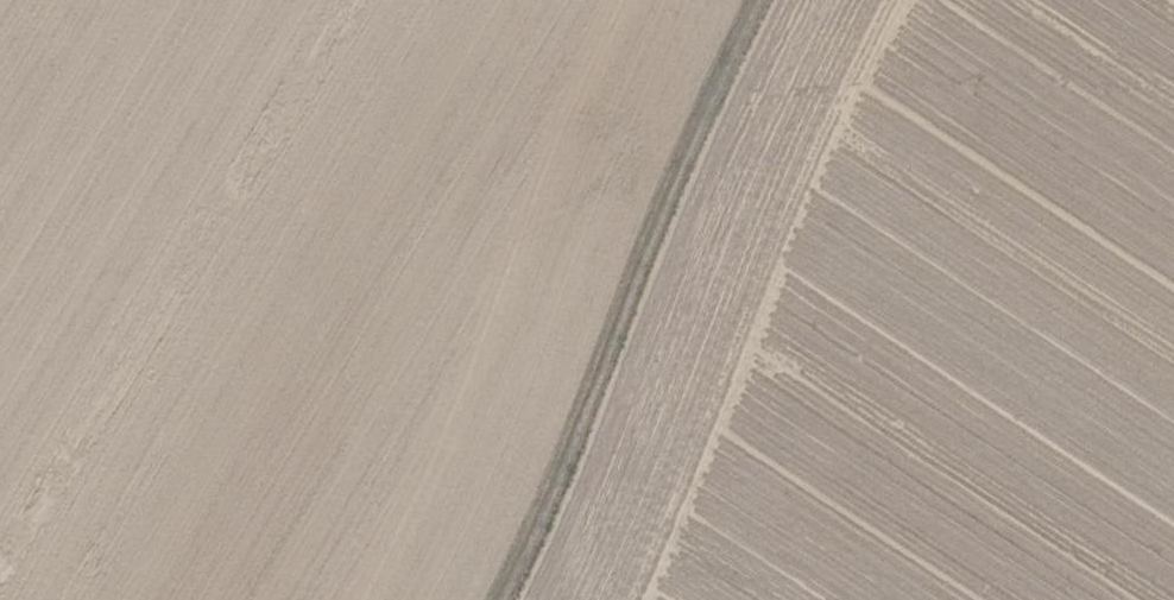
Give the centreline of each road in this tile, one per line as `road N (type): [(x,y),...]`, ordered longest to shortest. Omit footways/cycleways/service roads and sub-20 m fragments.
road 1 (track): [(799,0),(487,599)]

